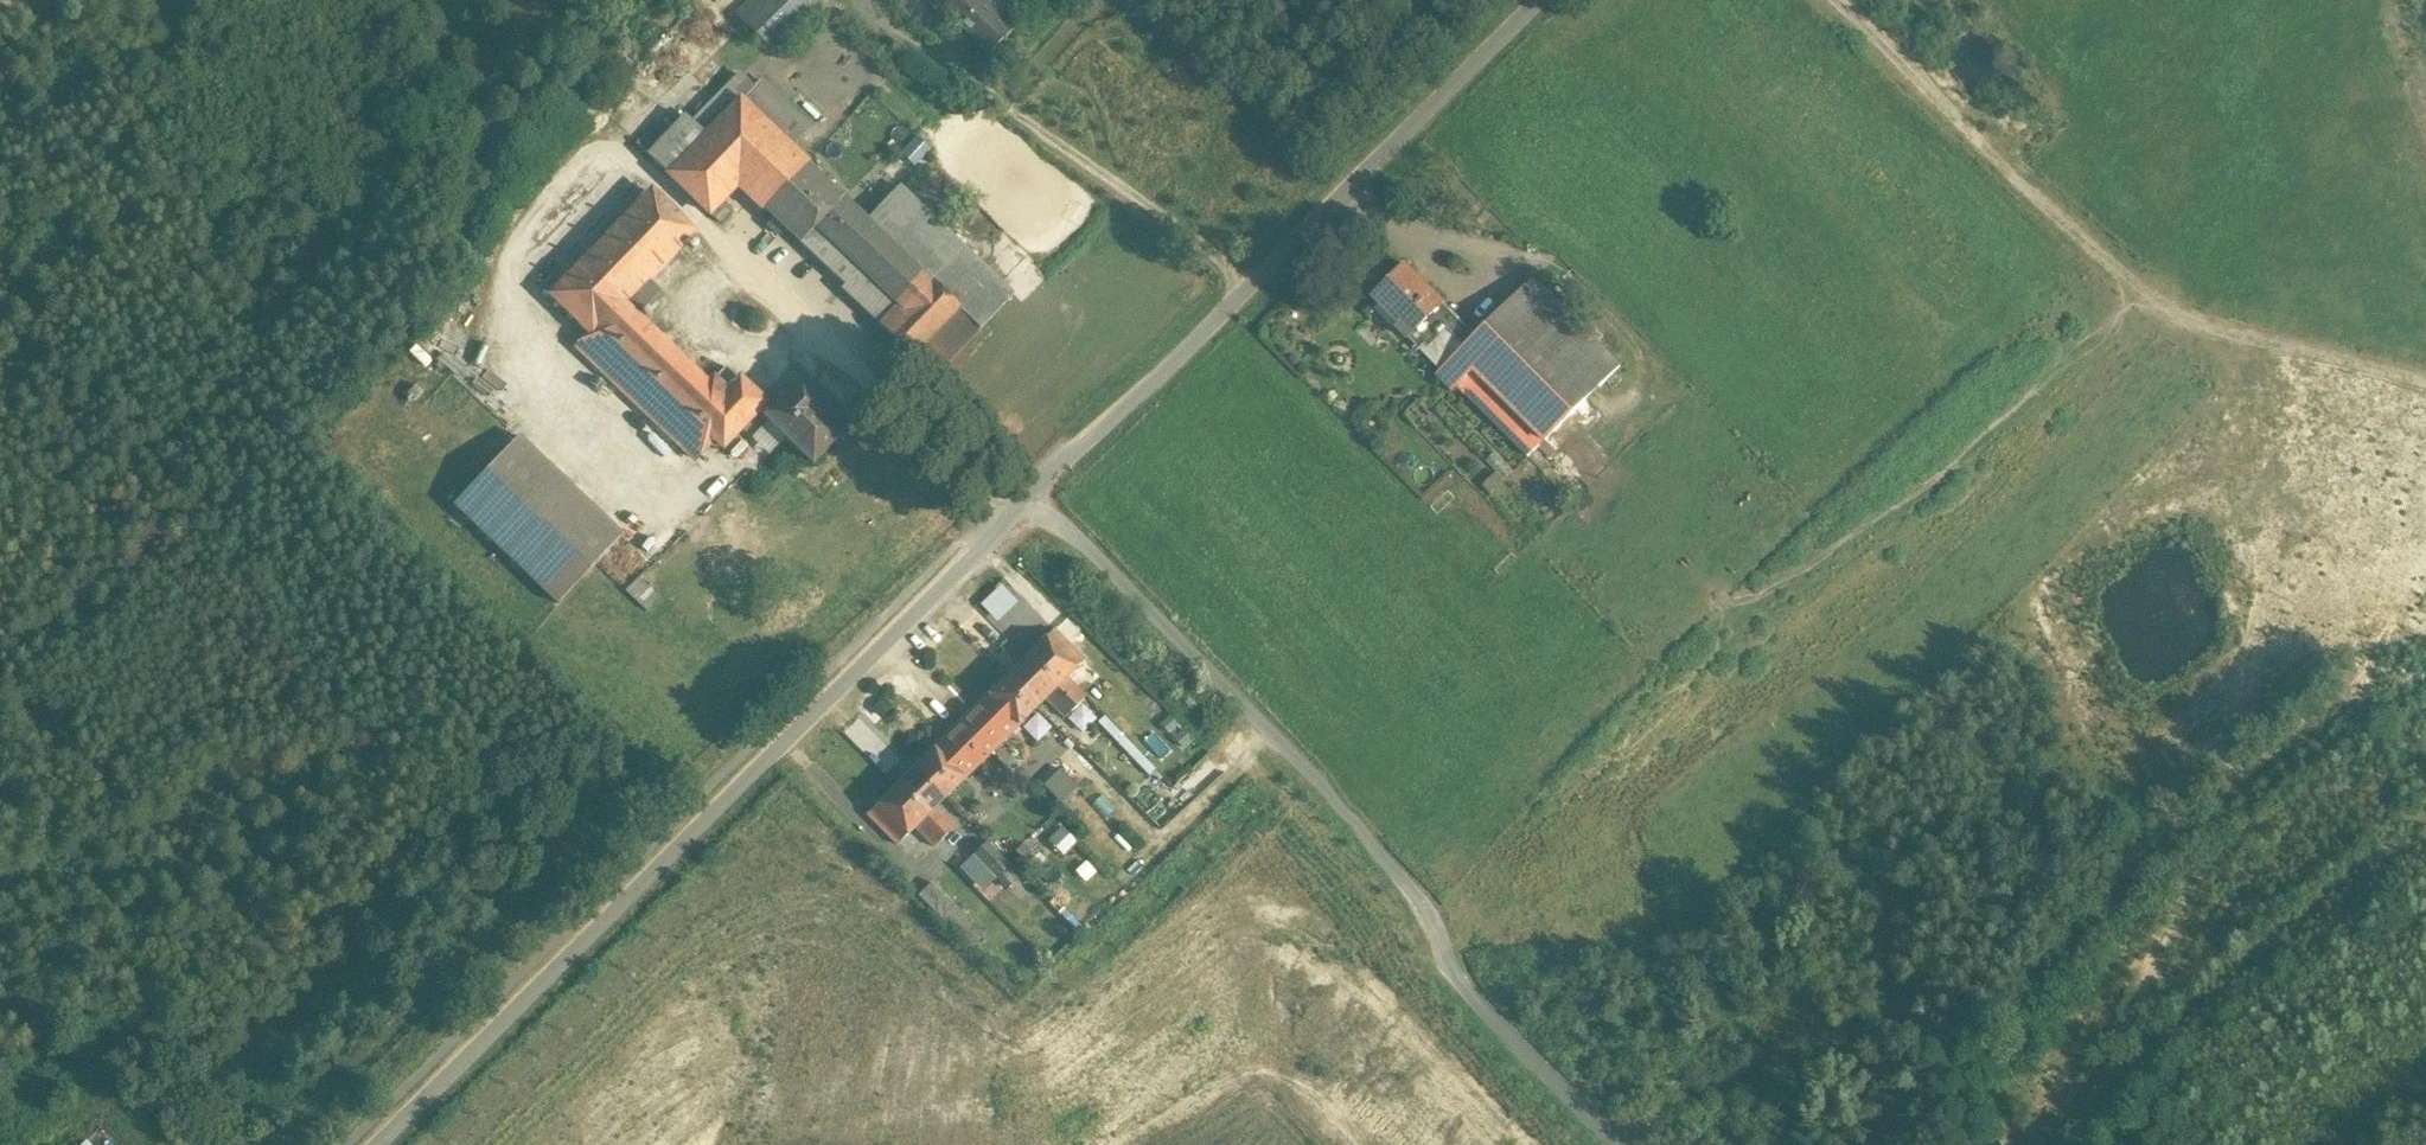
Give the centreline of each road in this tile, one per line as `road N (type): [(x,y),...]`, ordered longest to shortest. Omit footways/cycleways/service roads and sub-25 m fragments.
road 1 (unclassified): [(378,1144),(1532,0)]
road 2 (track): [(1617,1144),(1502,1031),(1456,976),(1441,927),(1263,731),(1027,506)]
road 3 (track): [(2216,316),(2154,293),(1842,0)]
road 4 (track): [(2216,316),(2275,467),(2388,694),(2425,721)]
road 5 (track): [(2425,379),(2308,350)]

